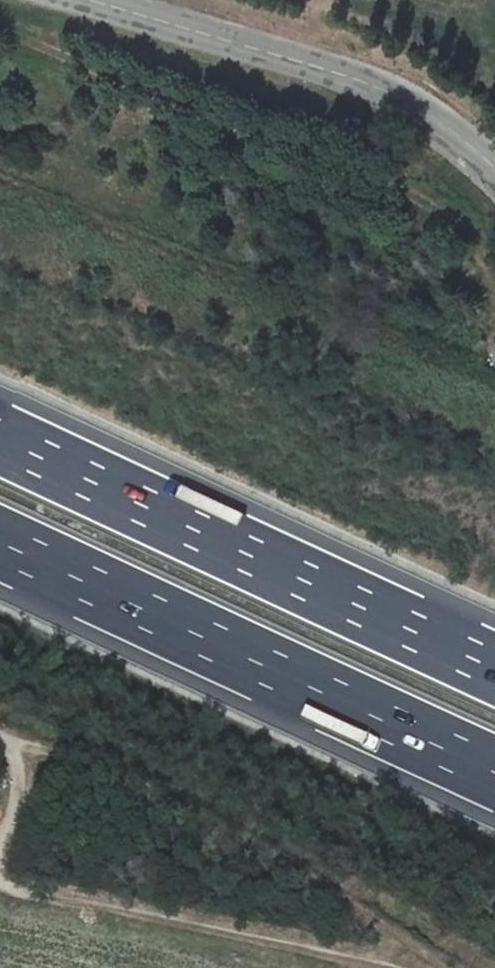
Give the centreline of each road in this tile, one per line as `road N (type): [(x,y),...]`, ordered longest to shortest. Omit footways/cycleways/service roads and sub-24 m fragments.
road 1 (motorway): [(494,668),(0,438)]
road 2 (motorway): [(0,545),(494,774)]
road 3 (unclassified): [(85,0),(353,79),(455,132),(494,165)]
road 4 (track): [(0,882),(351,967)]

